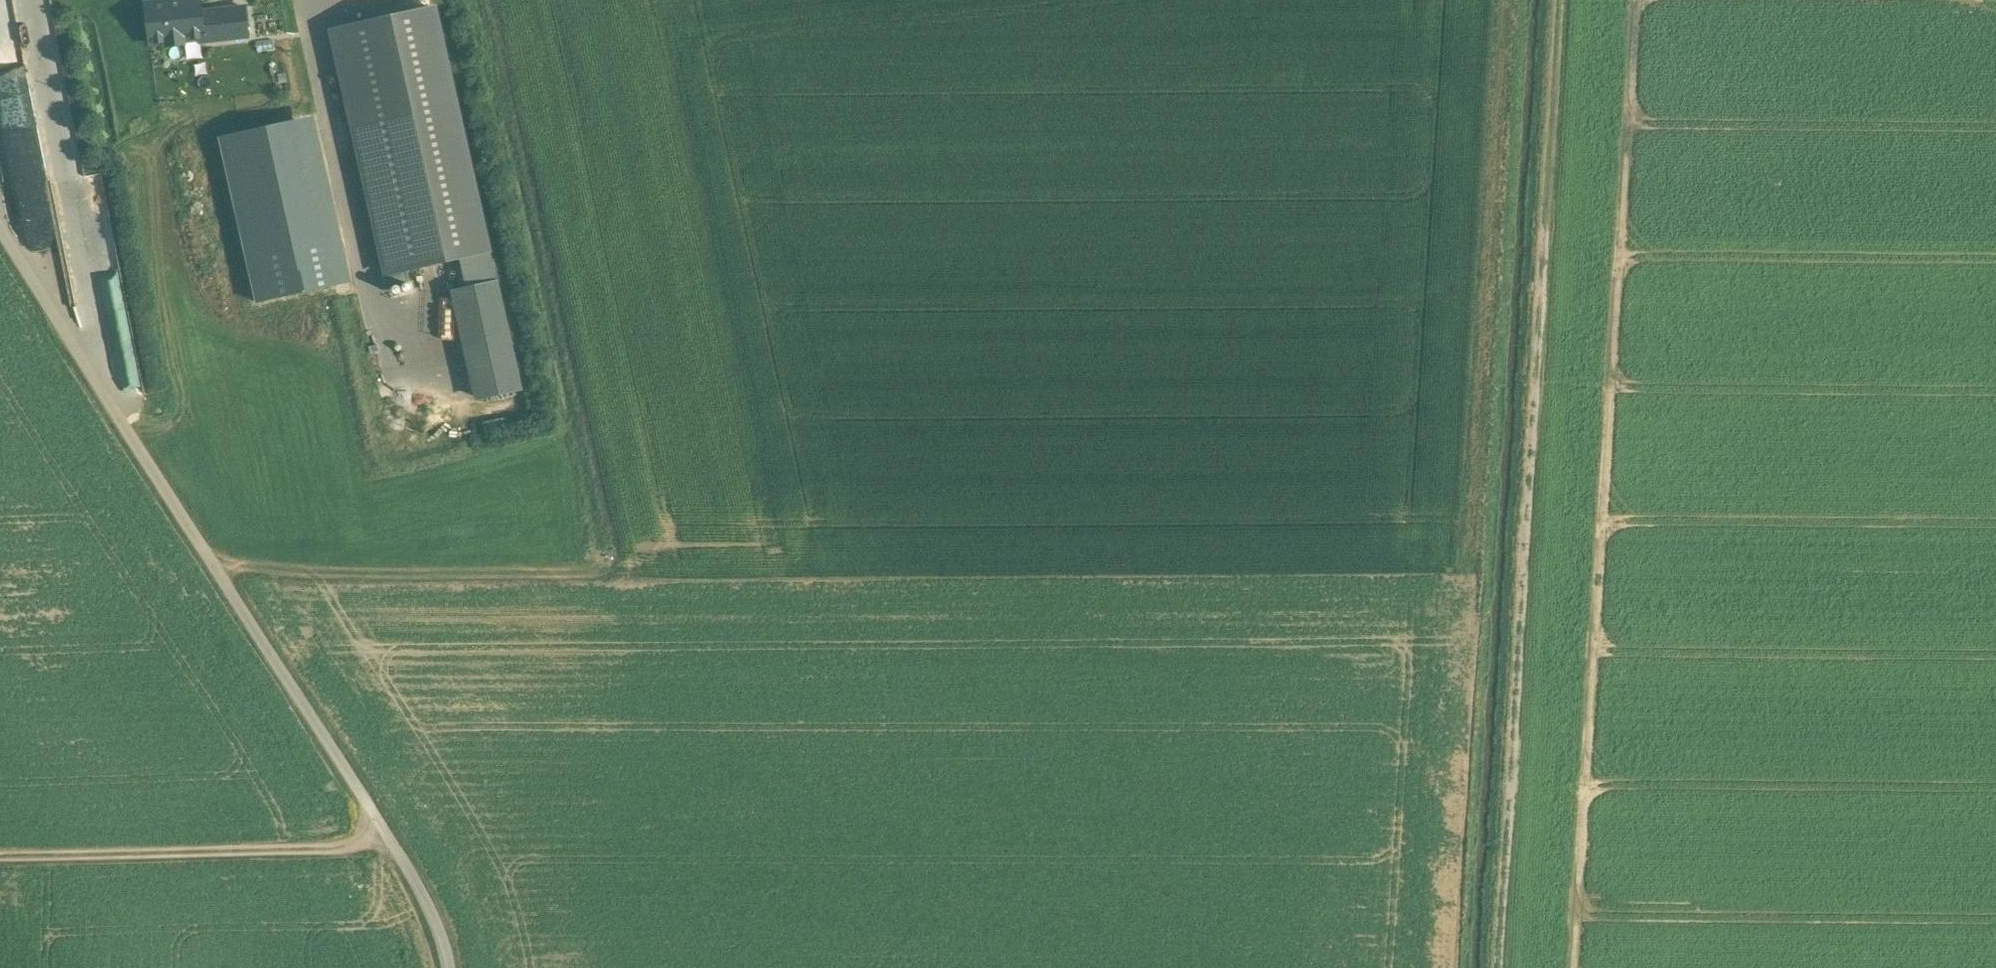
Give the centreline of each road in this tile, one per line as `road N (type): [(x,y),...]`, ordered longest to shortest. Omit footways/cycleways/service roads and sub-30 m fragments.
road 1 (track): [(456,967),(417,870),(0,211)]
road 2 (track): [(0,860),(358,848),(385,824)]

